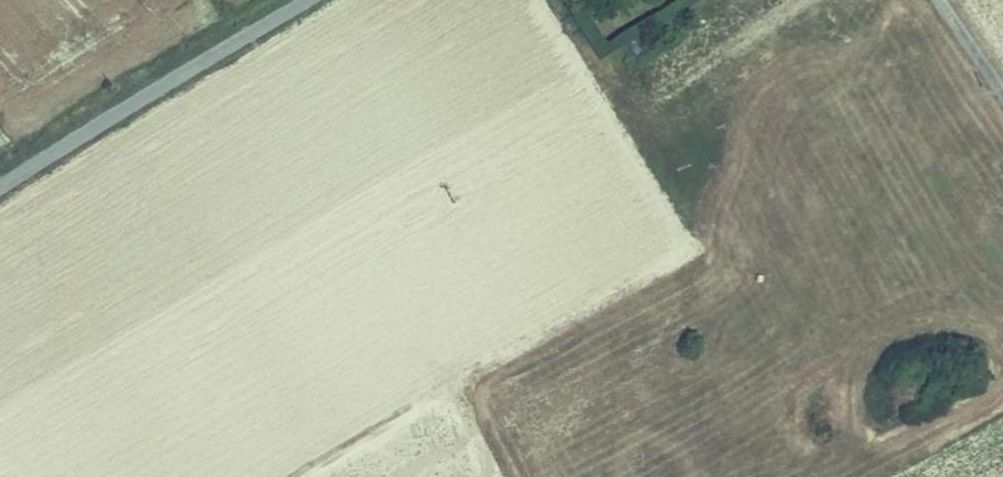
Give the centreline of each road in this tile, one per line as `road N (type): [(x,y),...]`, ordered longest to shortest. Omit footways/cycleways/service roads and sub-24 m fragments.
road 1 (unclassified): [(0,185),(306,0)]

